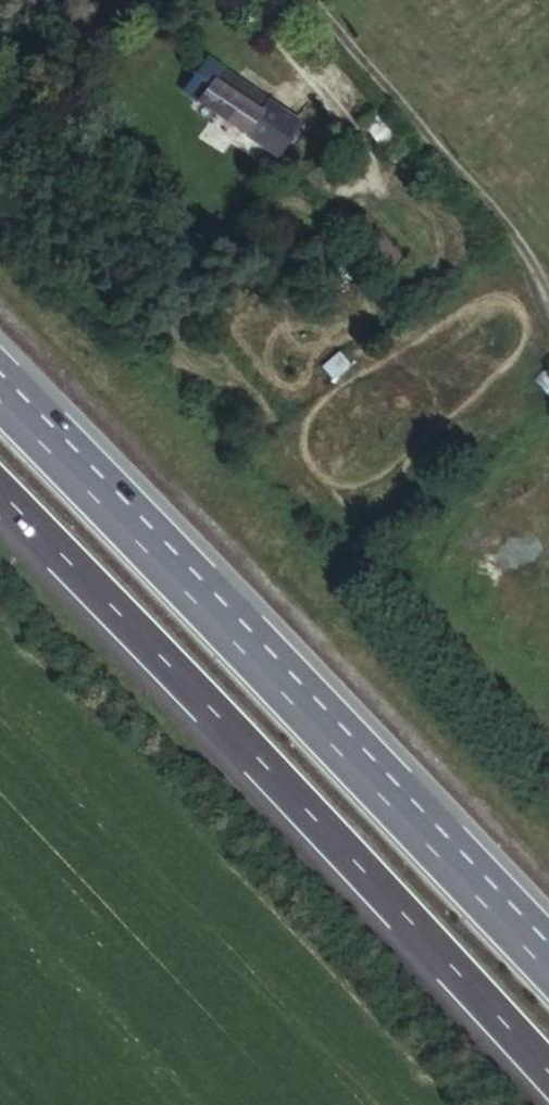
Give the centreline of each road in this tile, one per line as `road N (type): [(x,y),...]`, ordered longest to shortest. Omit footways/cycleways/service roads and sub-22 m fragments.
road 1 (motorway): [(0,491),(548,1072)]
road 2 (motorway): [(548,930),(0,372)]
road 3 (track): [(300,0),(451,174),(488,204),(548,297)]

